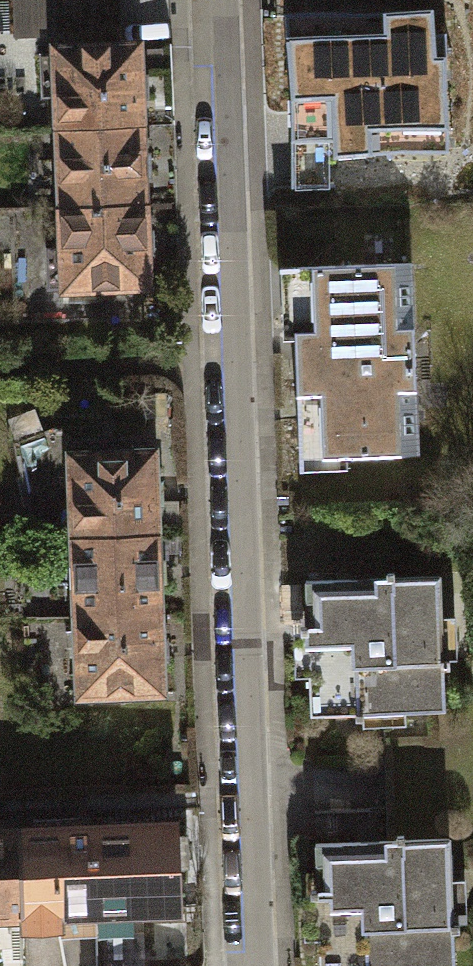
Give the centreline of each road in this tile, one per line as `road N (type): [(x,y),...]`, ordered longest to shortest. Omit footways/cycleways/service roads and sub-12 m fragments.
road 1 (residential): [(223,0),(258,965)]

